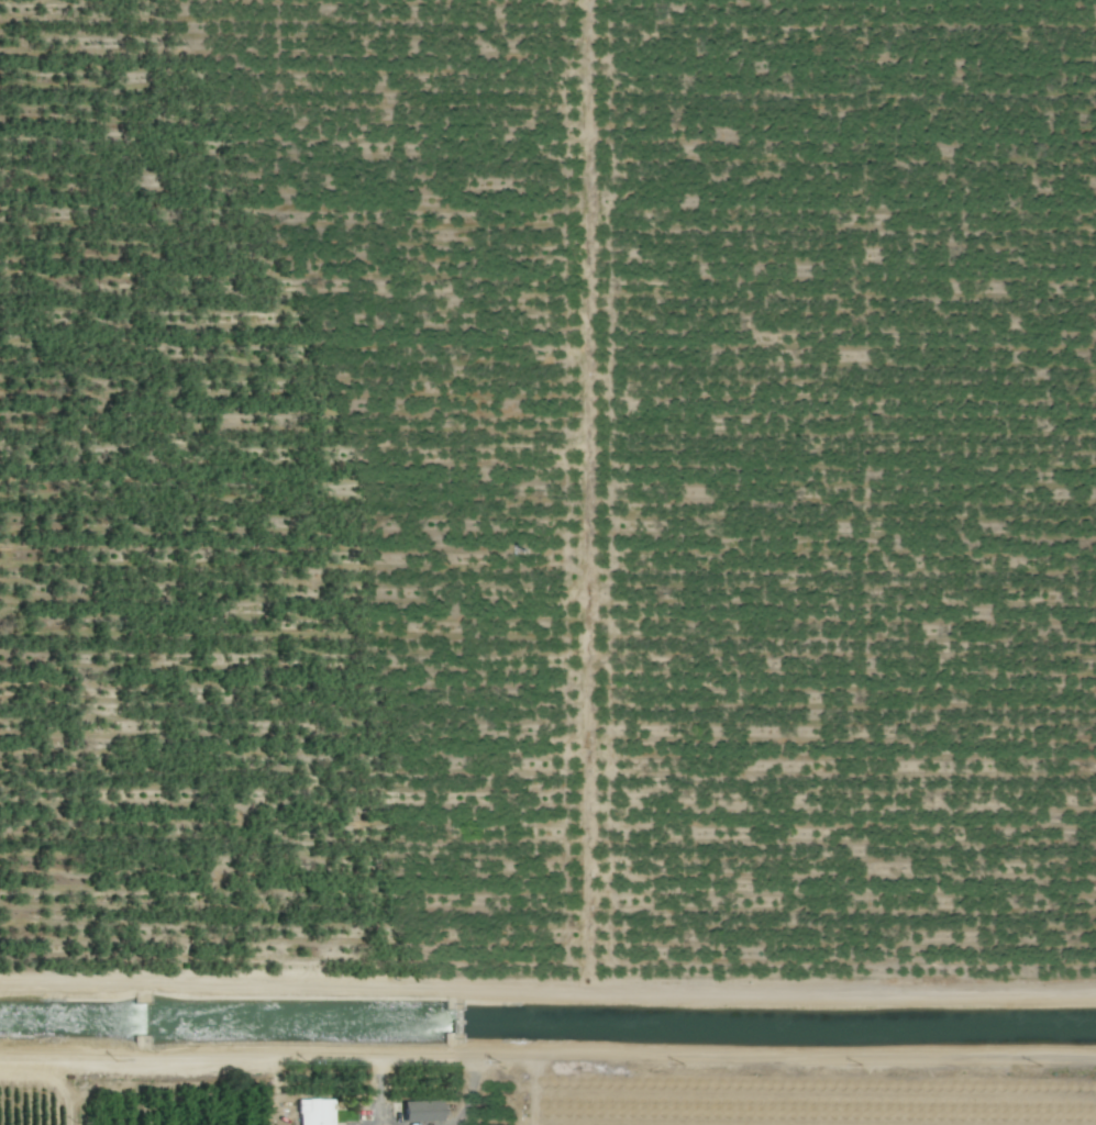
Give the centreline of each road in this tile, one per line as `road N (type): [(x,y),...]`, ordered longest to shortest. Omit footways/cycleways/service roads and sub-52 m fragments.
road 1 (residential): [(1095,1059),(0,1056)]

